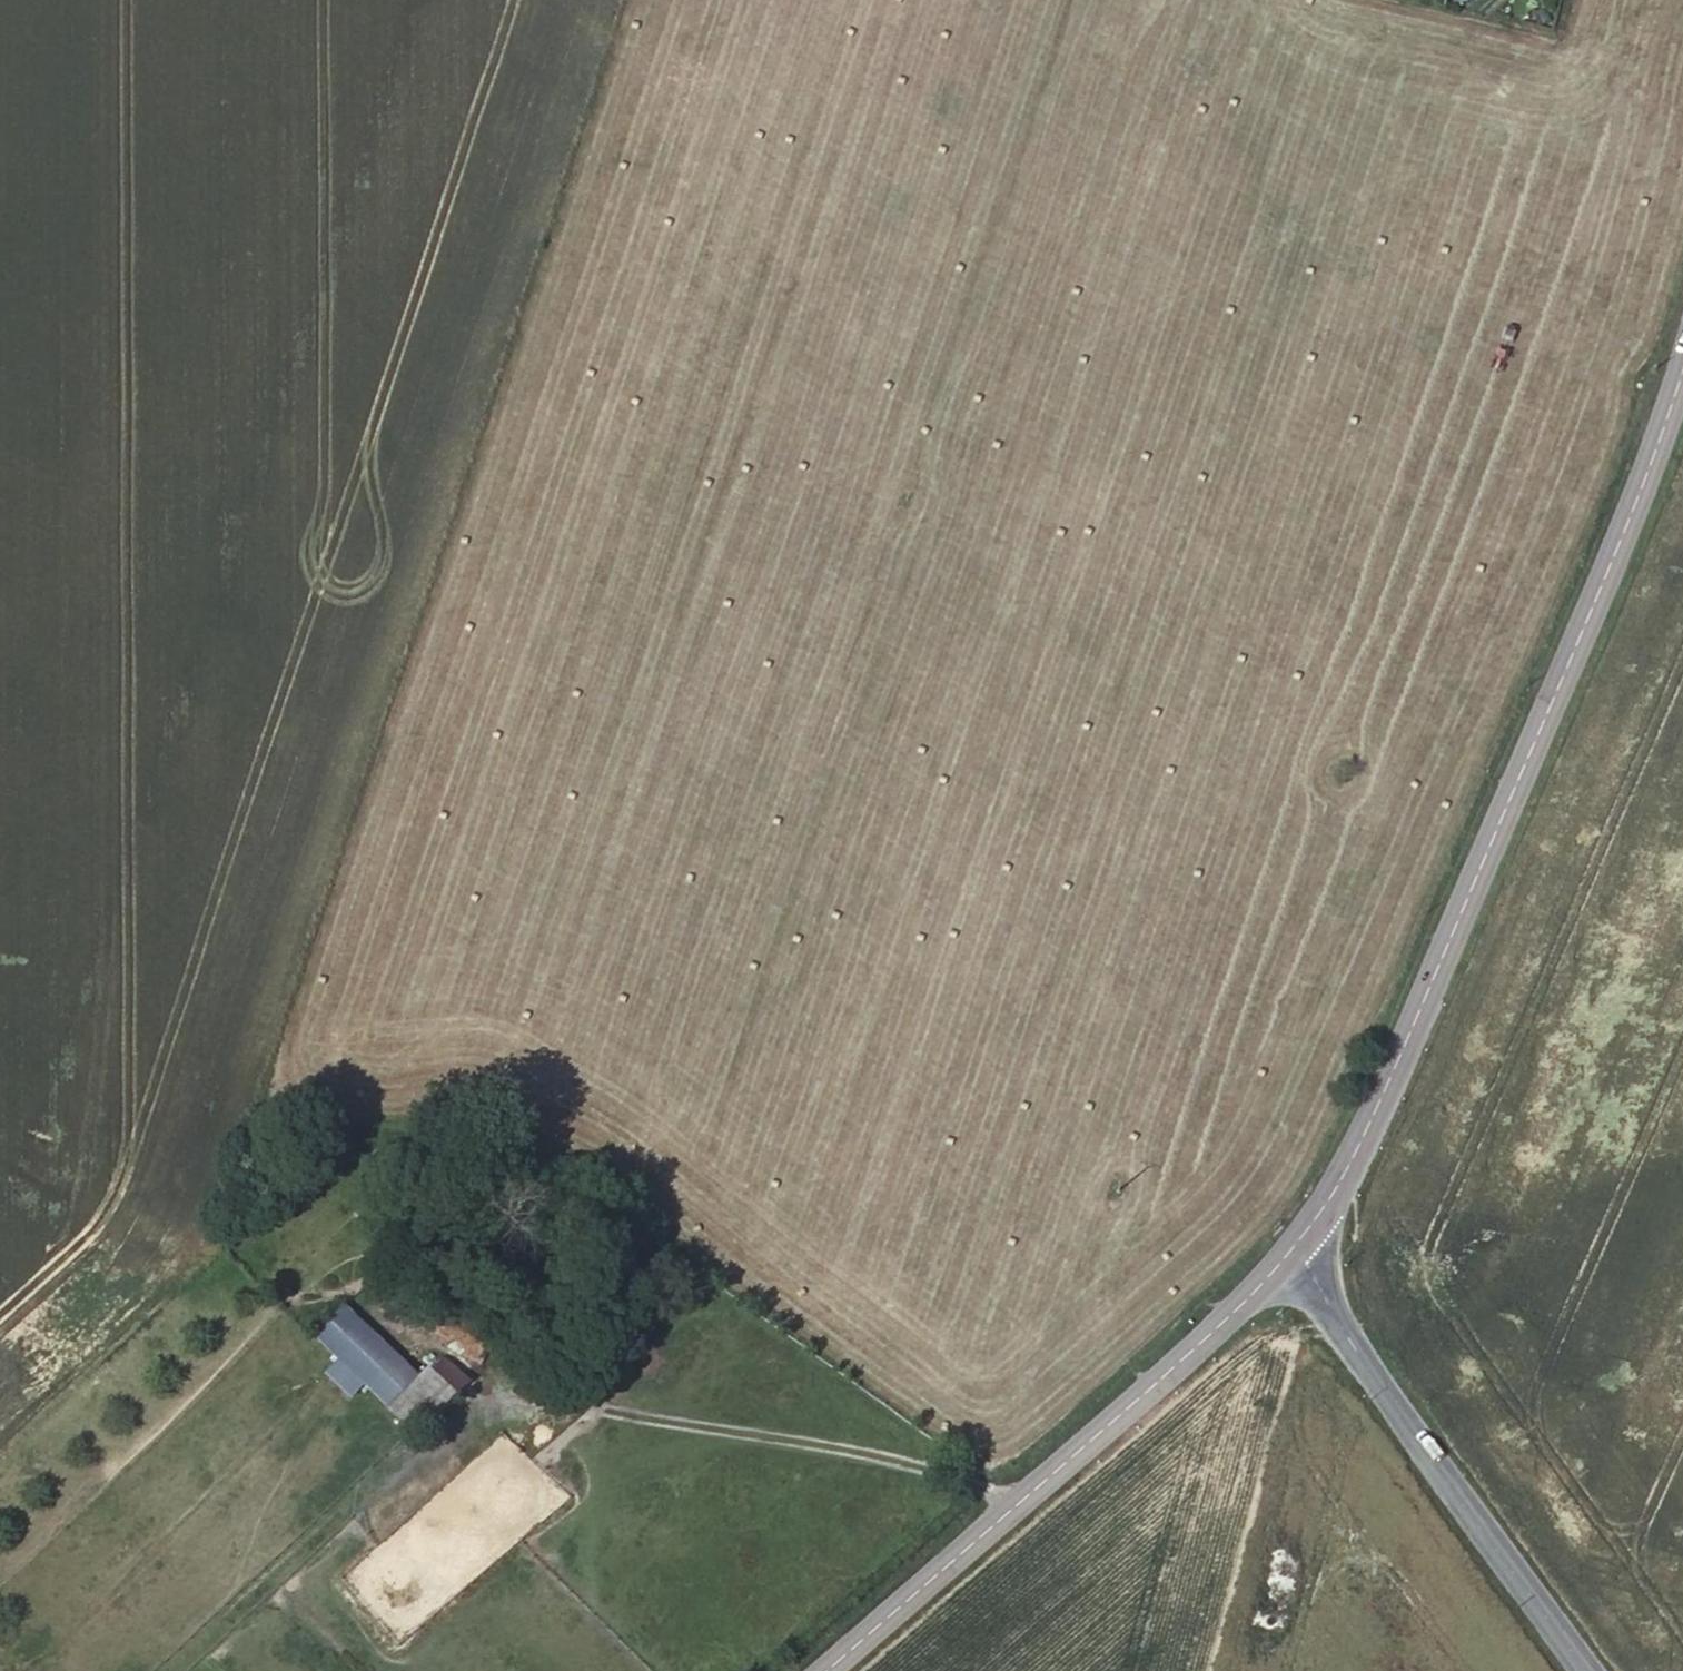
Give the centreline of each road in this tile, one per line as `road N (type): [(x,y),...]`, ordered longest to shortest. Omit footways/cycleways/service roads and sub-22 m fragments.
road 1 (tertiary): [(1682,378),(1517,792),(1351,1145),(1295,1240)]
road 2 (tertiary): [(1295,1240),(809,1670)]
road 3 (tertiary): [(1295,1240),(1348,1354),(1579,1670)]

